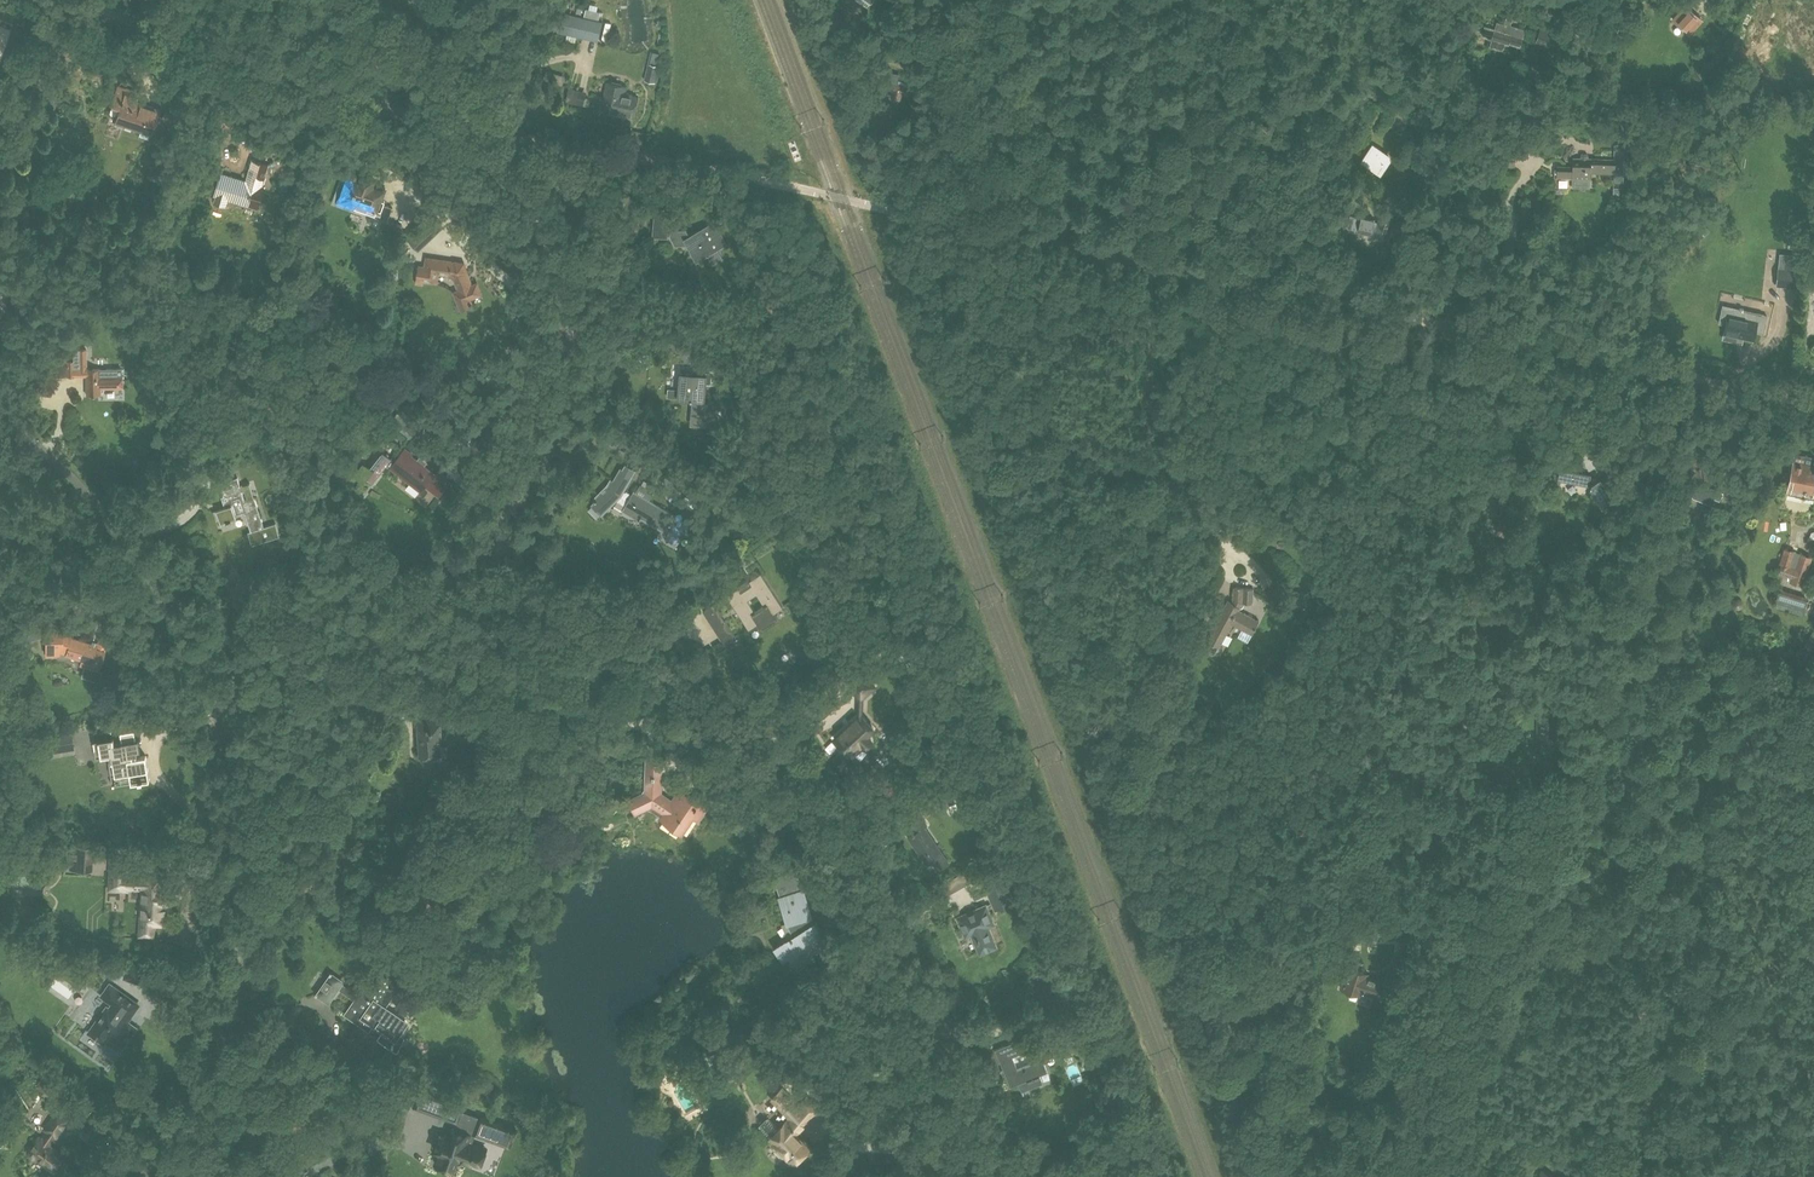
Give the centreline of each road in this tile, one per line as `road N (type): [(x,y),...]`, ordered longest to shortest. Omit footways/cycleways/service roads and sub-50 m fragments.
road 1 (track): [(965,228),(361,98),(76,0)]
road 2 (track): [(1813,405),(965,228)]
road 3 (unclassified): [(1006,1176),(931,1005),(832,854),(649,663),(492,531)]
road 4 (residential): [(130,1176),(251,992),(260,879),(233,736)]
road 5 (residential): [(209,669),(130,533),(0,400)]
road 6 (track): [(1403,325),(1437,201),(1425,72),(1448,0)]
road 7 (residential): [(545,233),(569,323),(563,401),(542,457),(492,531)]
road 8 (residential): [(492,531),(434,583),(345,641),(259,677)]
road 9 (track): [(971,0),(1033,76),(1012,247)]
road 10 (residential): [(468,125),(545,233)]
road 11 (residential): [(545,233),(554,202),(575,181),(627,157)]

